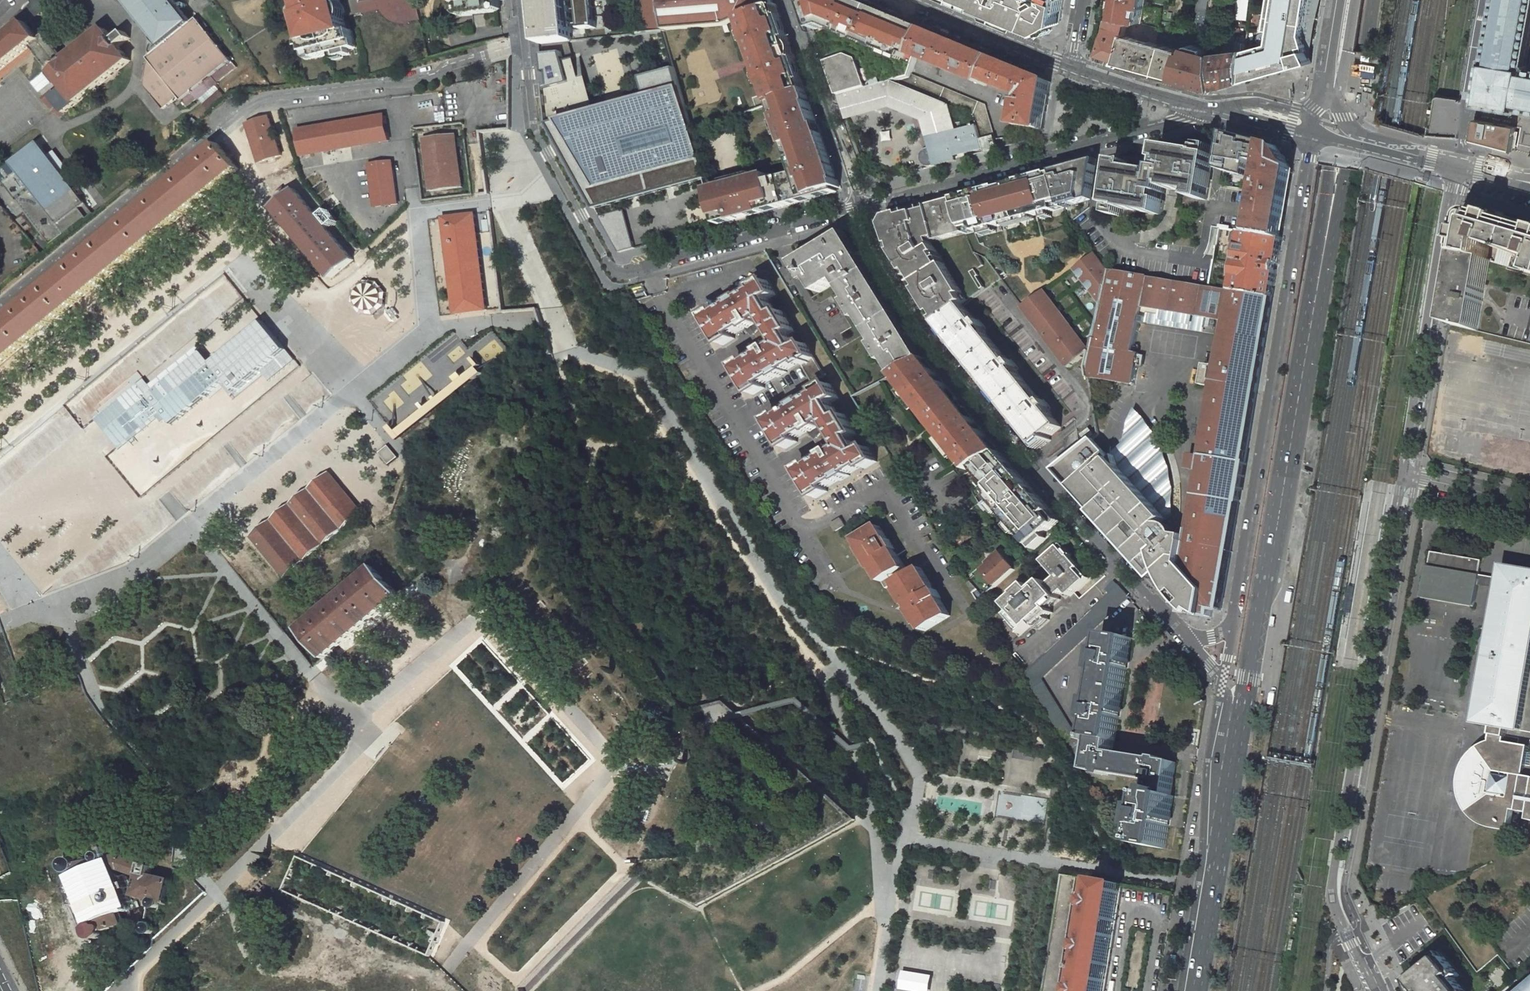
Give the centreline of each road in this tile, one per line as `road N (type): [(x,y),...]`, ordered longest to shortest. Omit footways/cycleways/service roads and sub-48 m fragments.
road 1 (residential): [(0,308),(253,100),(409,82),(525,43)]
road 2 (residential): [(1231,652),(1191,641),(986,412),(884,262),(862,206)]
road 3 (residential): [(1402,474),(1332,887),(1379,990)]
road 4 (primary): [(1315,143),(1231,652)]
road 5 (primary): [(1252,656),(1315,297)]
road 6 (residential): [(862,206),(1193,112)]
road 7 (residential): [(1457,166),(1402,474)]
road 8 (primary): [(1315,297),(1373,0)]
road 9 (primary): [(1315,297),(1334,0)]
road 10 (residential): [(604,257),(627,270),(862,206)]
road 11 (residential): [(862,206),(793,0)]
road 12 (secondary): [(898,0),(1070,71)]
road 13 (primary): [(1231,652),(1219,742),(1223,834)]
road 14 (primary): [(1223,834),(1252,656)]
road 15 (primary): [(1197,990),(1223,834)]
road 16 (primary): [(1364,142),(1339,111),(1358,0)]
road 17 (residential): [(1342,0),(1315,143)]
road 18 (residential): [(536,130),(604,257)]
road 19 (residential): [(1402,474),(1529,502)]
road 20 (secondary): [(1070,71),(1193,112)]
road 21 (secondary): [(1193,112),(1315,143)]

